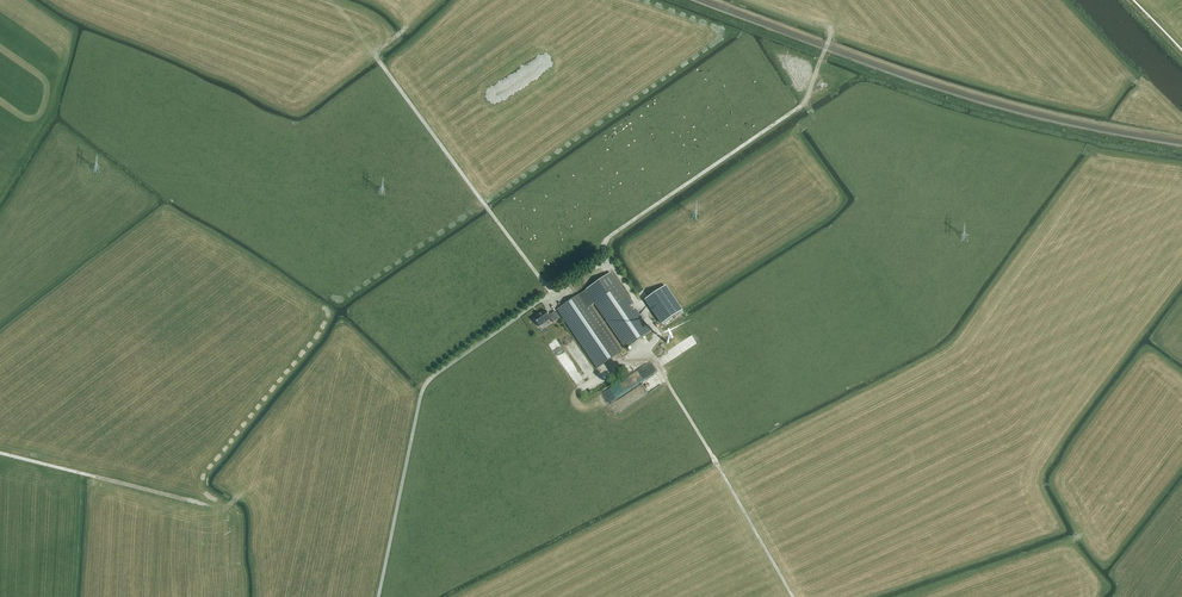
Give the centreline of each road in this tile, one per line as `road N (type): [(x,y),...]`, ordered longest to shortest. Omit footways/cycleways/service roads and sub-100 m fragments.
road 1 (unclassified): [(378,596),(424,387),(564,285)]
road 2 (track): [(564,285),(604,257),(607,239),(801,106),(830,30)]
road 3 (track): [(406,27),(374,54),(552,293)]
road 4 (track): [(793,596),(644,349)]
road 5 (track): [(0,453),(224,508),(237,496)]
road 6 (track): [(598,380),(656,335),(604,257)]

